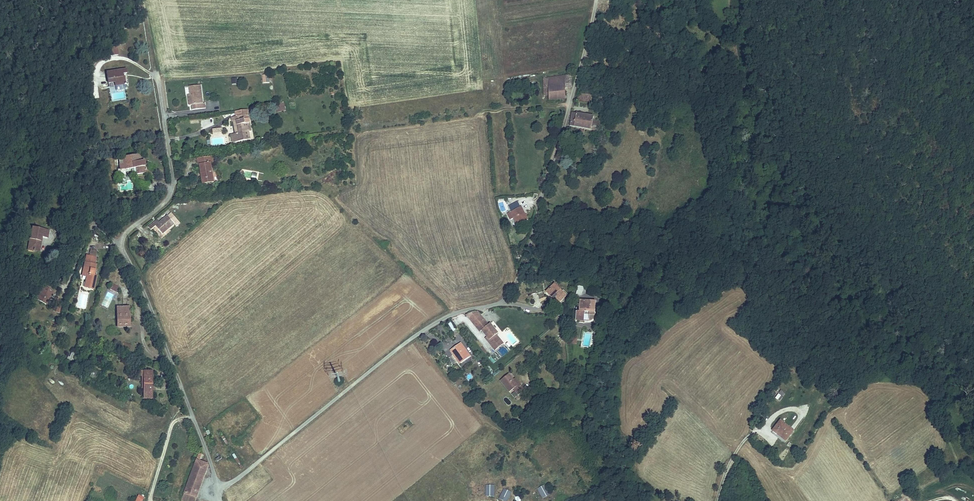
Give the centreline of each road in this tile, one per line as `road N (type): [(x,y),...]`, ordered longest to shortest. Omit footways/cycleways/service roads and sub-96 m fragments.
road 1 (residential): [(218,490),(122,249),(127,232),(172,191),(160,81)]
road 2 (residential): [(218,490),(424,329),(503,302)]
road 3 (residential): [(503,302),(522,272),(599,0)]

